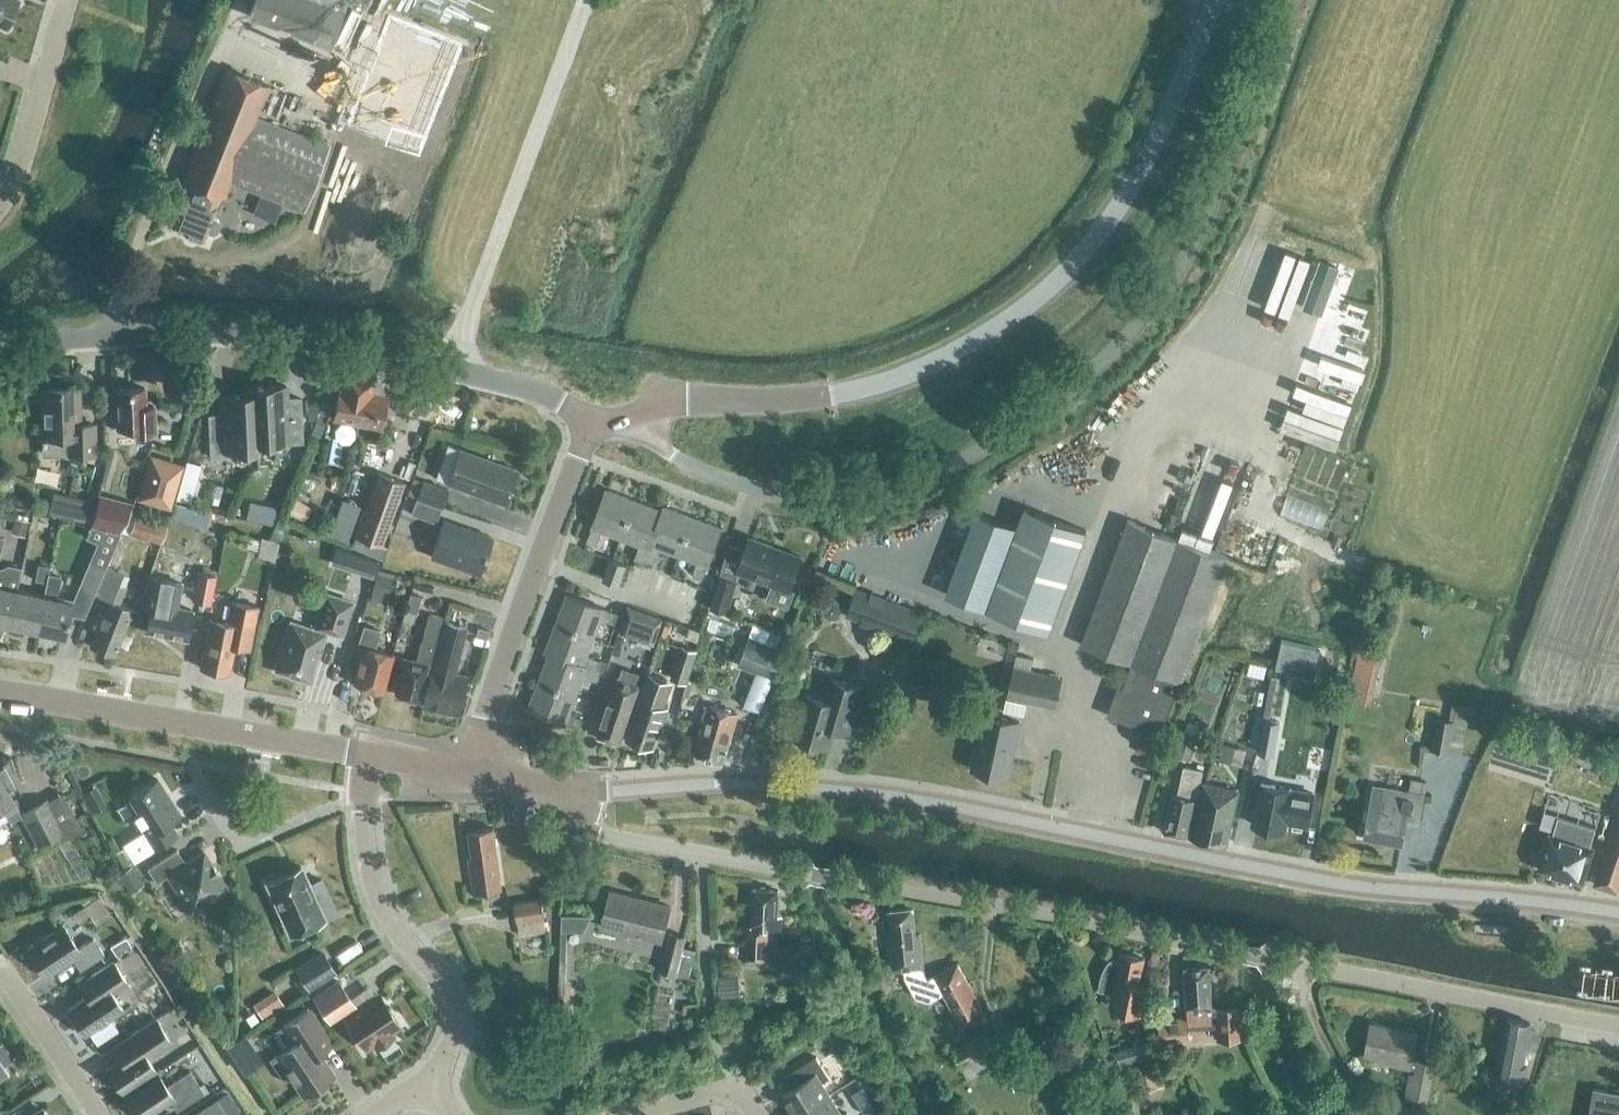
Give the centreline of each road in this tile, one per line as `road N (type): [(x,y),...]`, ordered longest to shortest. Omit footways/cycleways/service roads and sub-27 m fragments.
road 1 (residential): [(581,794),(587,826),(603,836),(1618,1025)]
road 2 (tertiary): [(1618,912),(1332,883),(897,798),(737,785),(581,794)]
road 3 (secondary): [(587,424),(665,403),(834,396),(897,381),(971,346),(1059,276),(1125,196),(1213,0)]
road 4 (residential): [(0,342),(319,346),(517,385),(557,400),(587,424)]
road 5 (secondary): [(0,692),(363,755)]
road 6 (secondary): [(468,772),(587,424)]
road 7 (residential): [(429,1078),(455,1033),(454,1004),(380,902),(365,837),(363,755)]
road 8 (residential): [(68,0),(54,57),(0,184)]
road 9 (residential): [(95,1114),(0,980)]
road 10 (residential): [(755,1114),(744,1096),(730,1092),(643,1114)]

